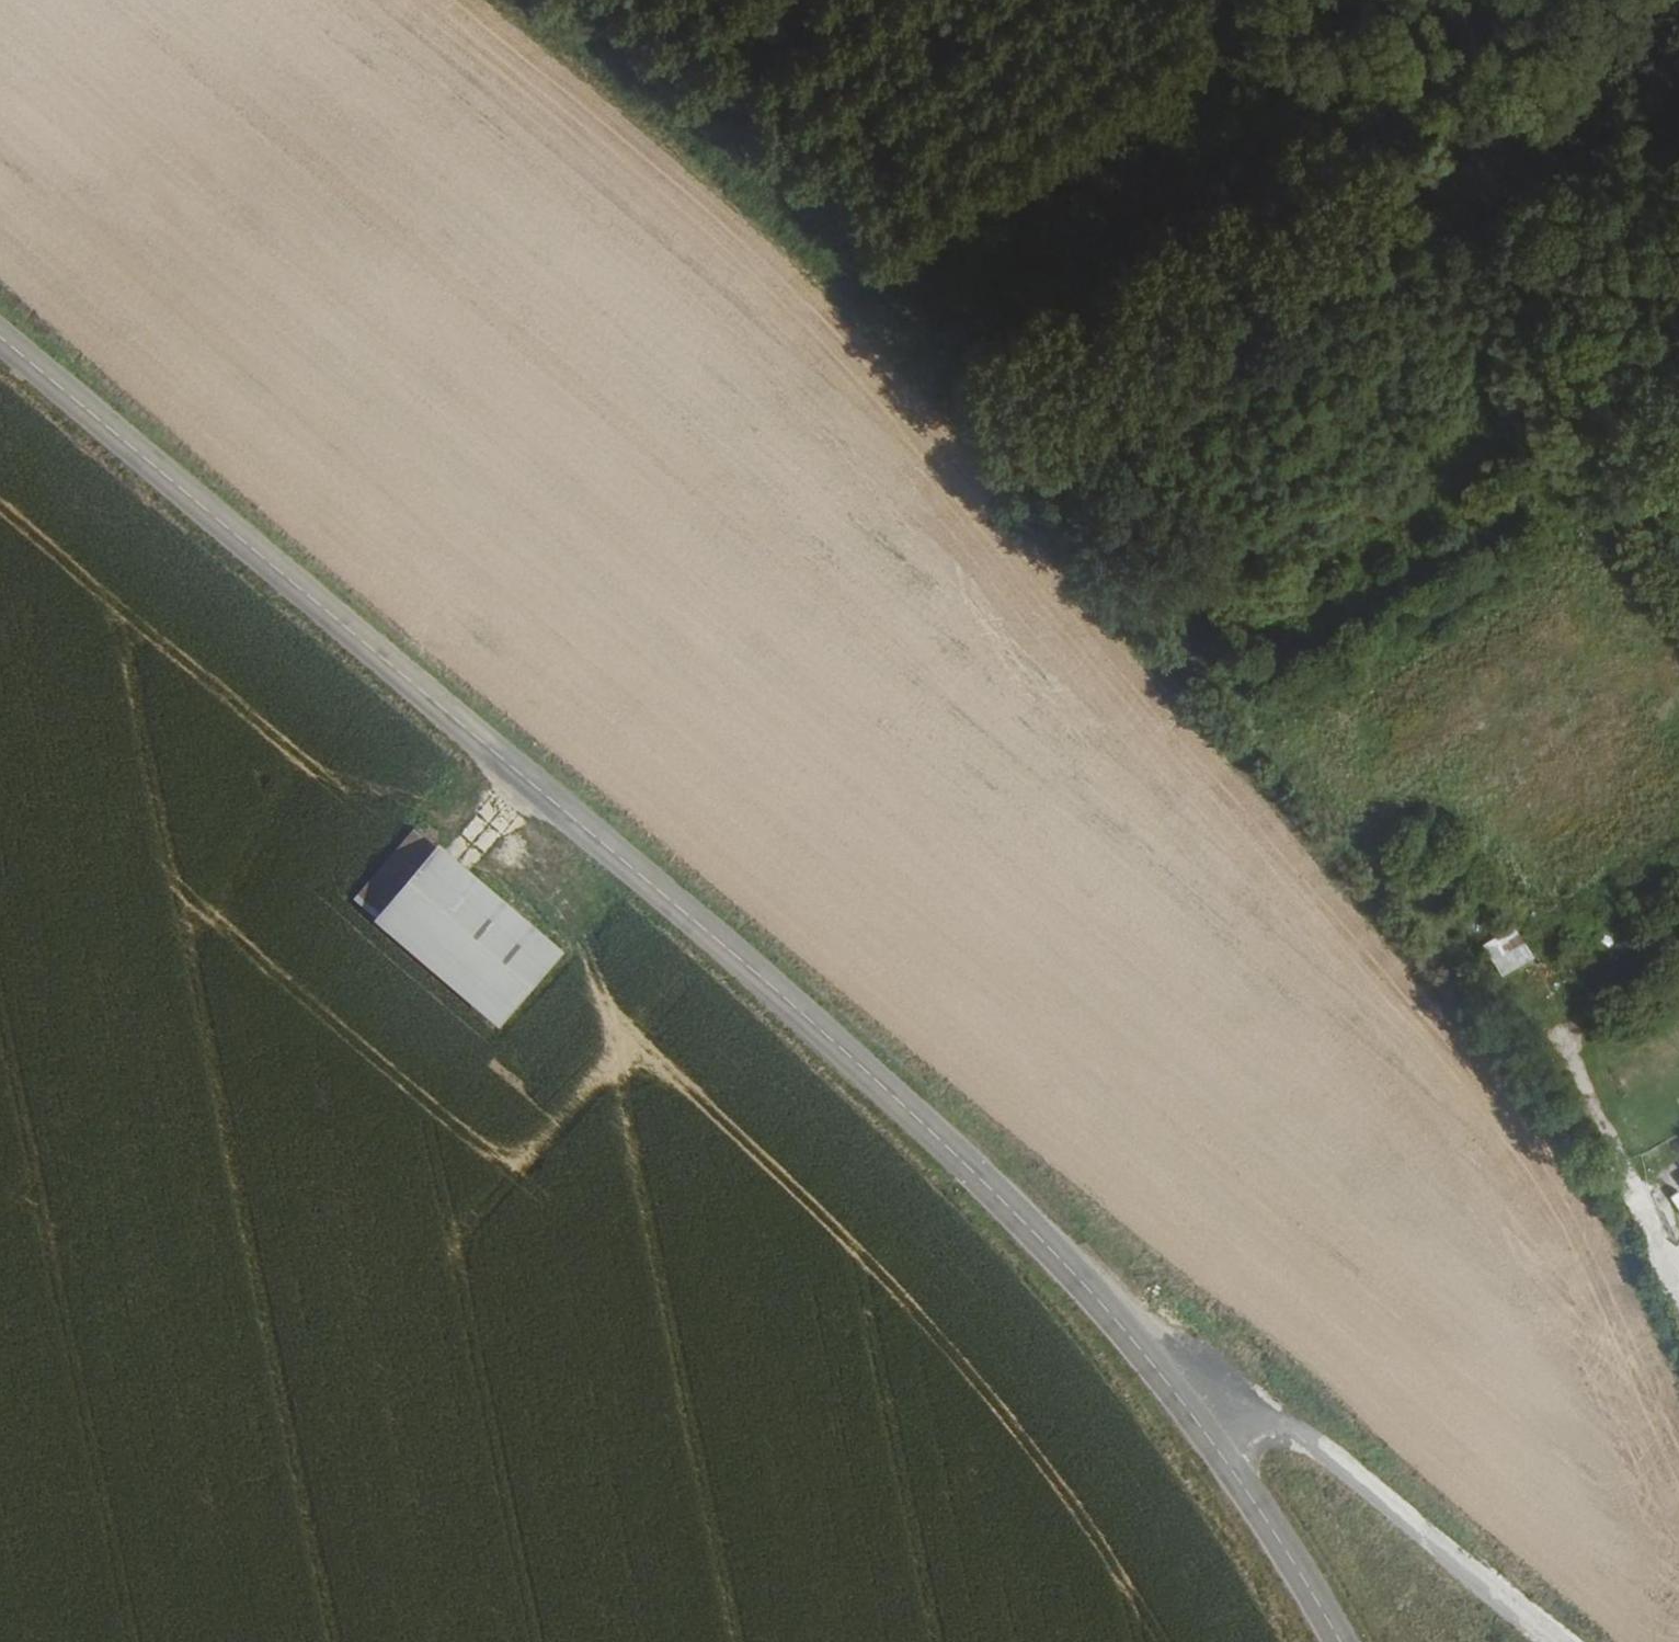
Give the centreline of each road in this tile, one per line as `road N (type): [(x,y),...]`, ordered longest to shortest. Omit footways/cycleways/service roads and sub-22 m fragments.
road 1 (tertiary): [(1342,1641),(1222,1454),(1085,1285),(896,1105),(0,345)]

